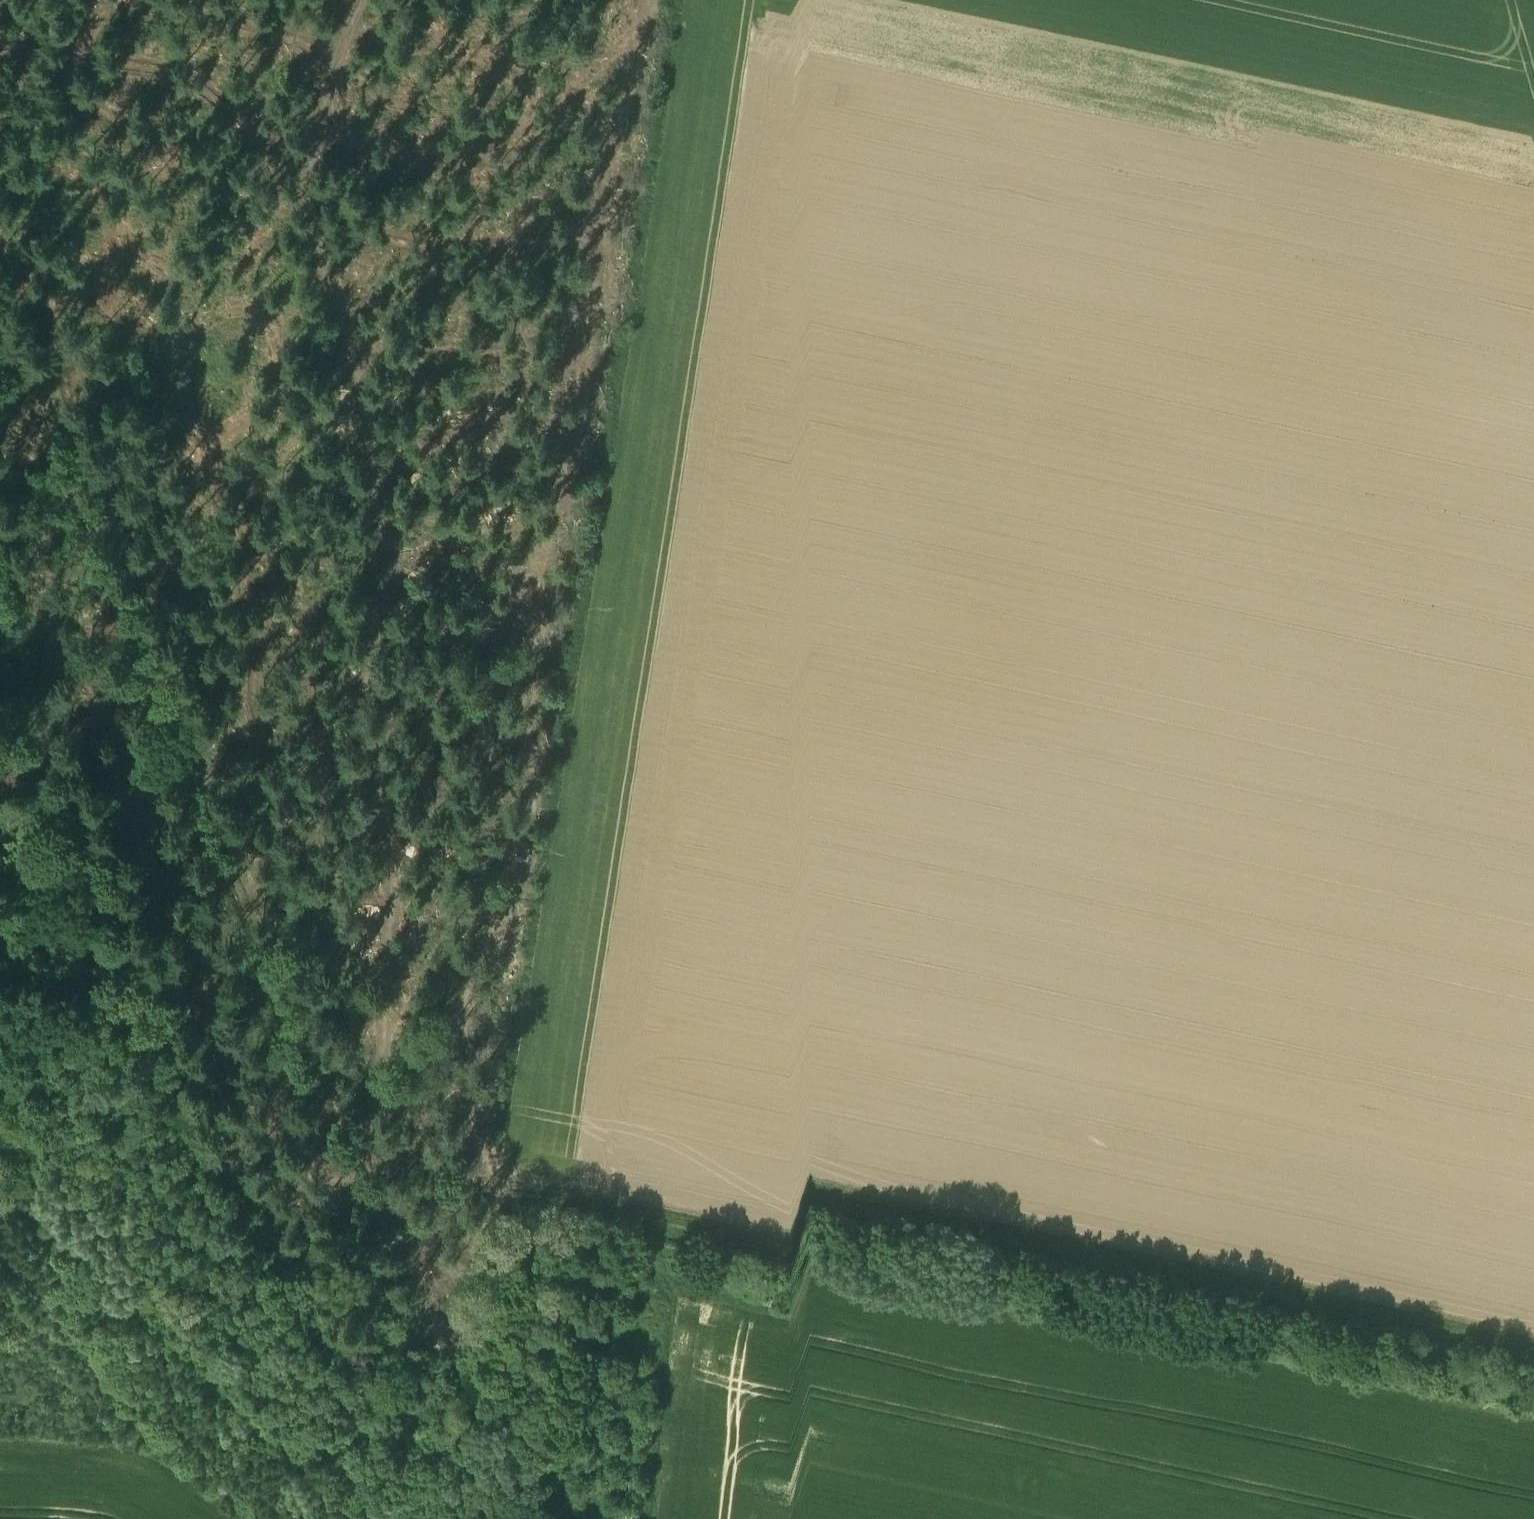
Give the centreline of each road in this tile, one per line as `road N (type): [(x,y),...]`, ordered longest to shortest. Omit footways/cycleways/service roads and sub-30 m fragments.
road 1 (track): [(354,0),(326,95),(320,160),(391,460),(394,522),(376,667),(394,728),(403,846),(389,1045),(373,1108),(338,1131),(302,1117),(206,971),(170,933),(109,893),(0,851)]

